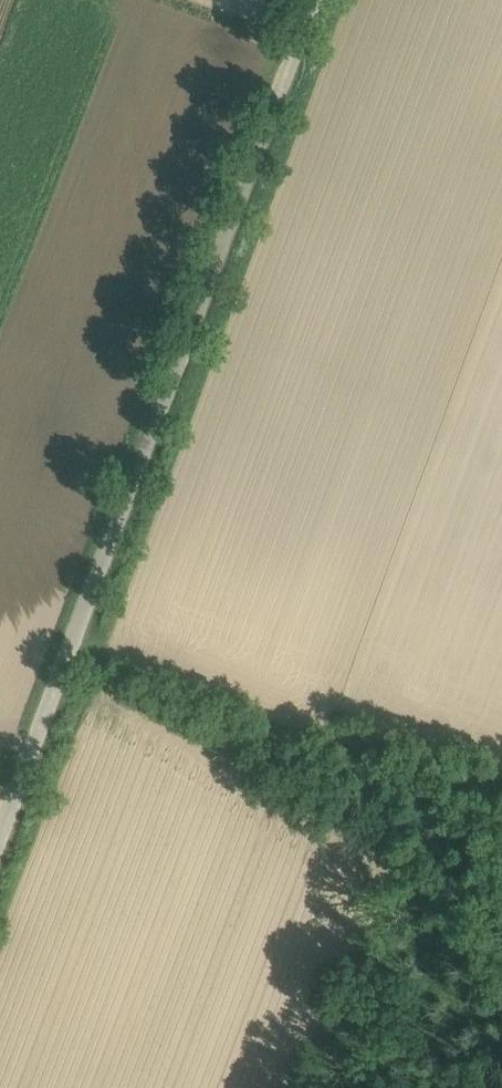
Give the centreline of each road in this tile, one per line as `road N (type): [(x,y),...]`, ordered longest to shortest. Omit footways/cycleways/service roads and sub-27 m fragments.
road 1 (unclassified): [(0,848),(315,0)]

